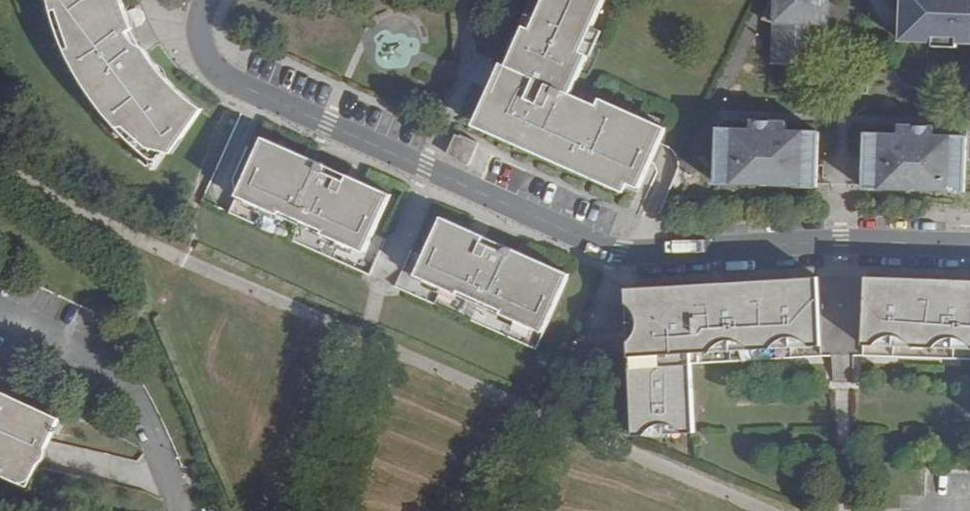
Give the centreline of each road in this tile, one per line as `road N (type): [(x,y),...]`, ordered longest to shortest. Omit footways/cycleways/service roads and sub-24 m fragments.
road 1 (residential): [(223,76),(619,253),(841,242),(969,246)]

